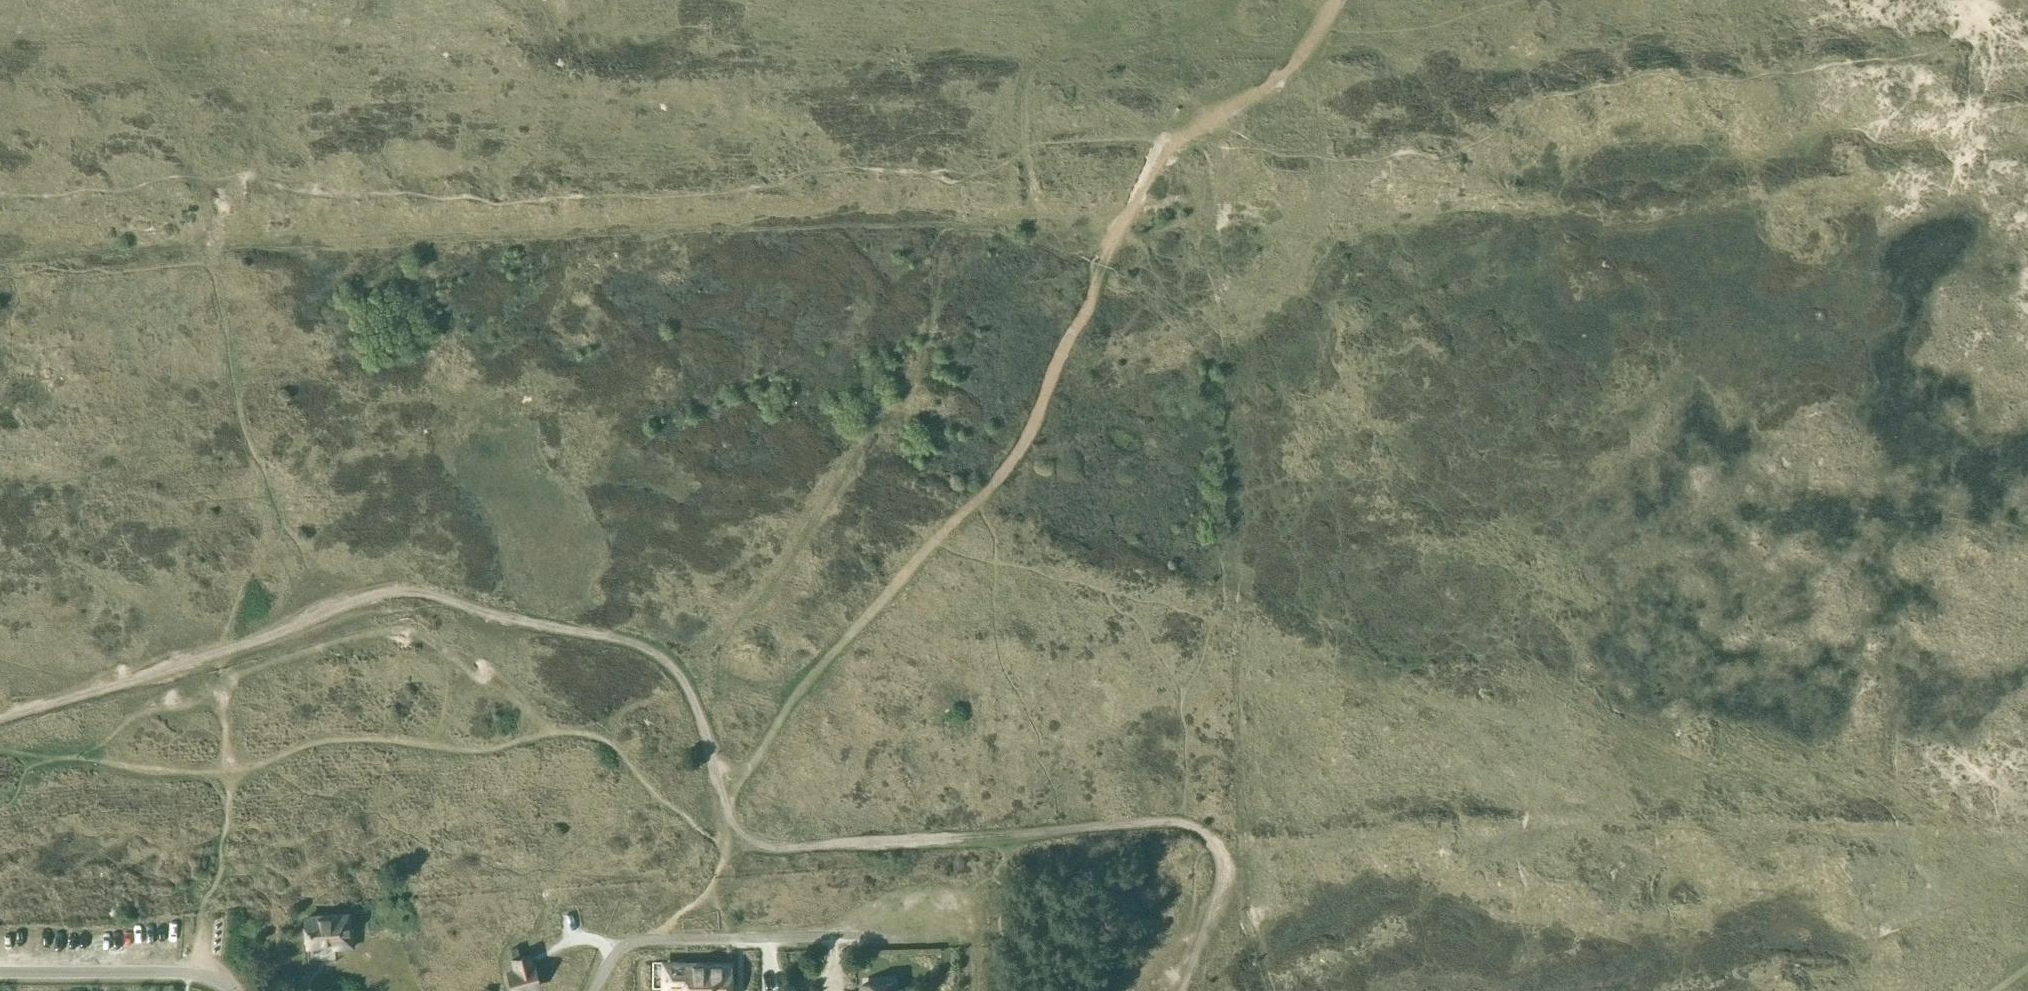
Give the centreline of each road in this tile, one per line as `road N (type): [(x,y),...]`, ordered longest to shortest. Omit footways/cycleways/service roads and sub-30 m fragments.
road 1 (residential): [(0,972),(179,972),(210,976),(232,990)]

